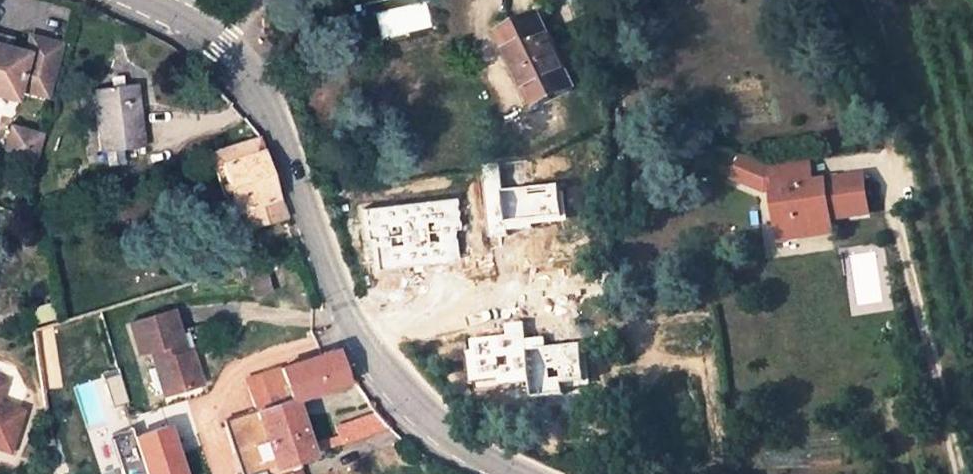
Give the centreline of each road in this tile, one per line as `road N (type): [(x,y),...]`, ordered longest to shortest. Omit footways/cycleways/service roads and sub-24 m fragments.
road 1 (unclassified): [(512,473),(445,434),(397,388),(353,325),(289,154),(250,69),(226,43)]

